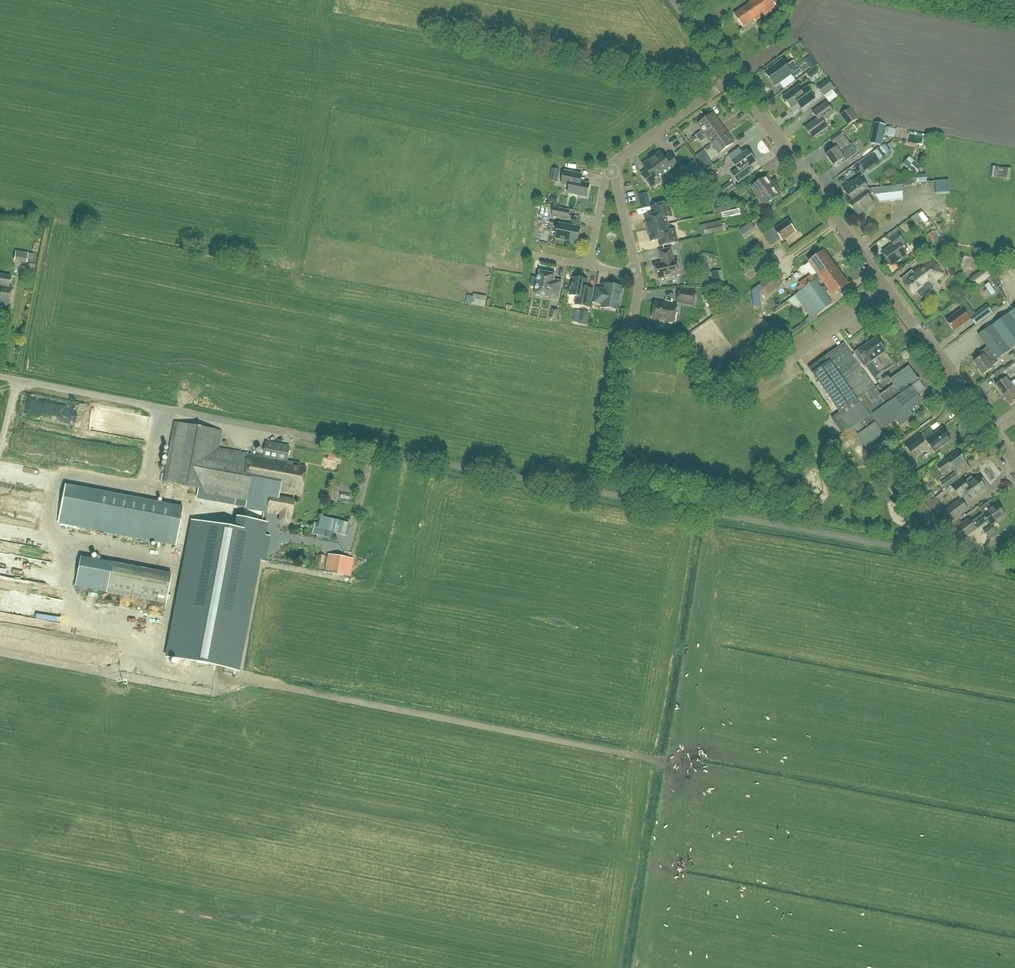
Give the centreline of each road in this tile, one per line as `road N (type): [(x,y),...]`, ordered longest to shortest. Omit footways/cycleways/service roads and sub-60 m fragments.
road 1 (unclassified): [(1014,564),(982,564),(0,376)]
road 2 (track): [(0,617),(142,644),(136,660),(663,763)]
road 3 (tertiary): [(1014,466),(733,79)]
road 4 (track): [(244,681),(265,567),(355,584)]
road 5 (residential): [(612,168),(733,79)]

